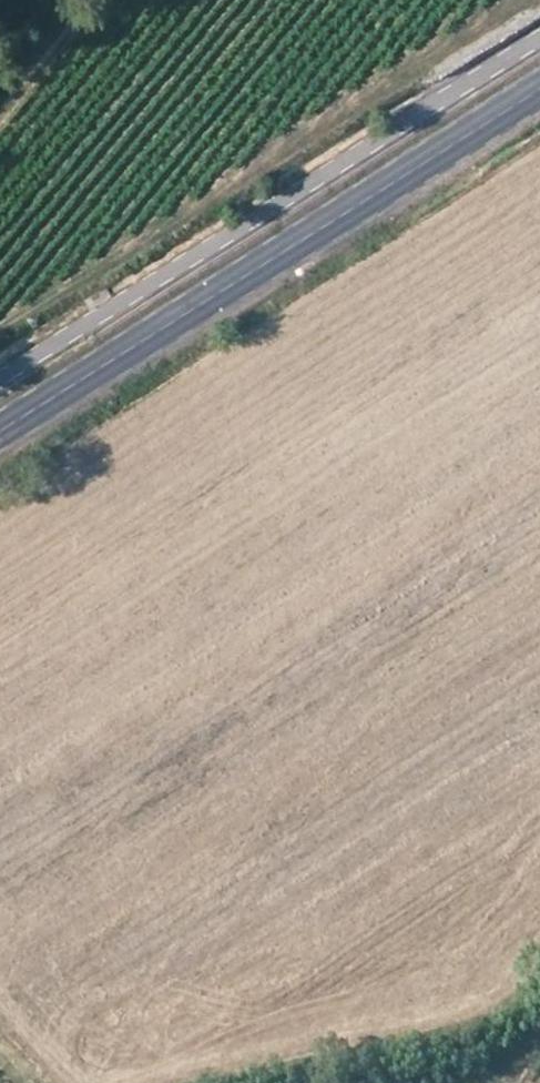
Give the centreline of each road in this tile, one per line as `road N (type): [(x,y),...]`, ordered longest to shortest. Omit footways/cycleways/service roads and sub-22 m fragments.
road 1 (tertiary): [(0,429),(539,90)]
road 2 (track): [(183,1082),(434,1034),(494,1004),(539,964)]

